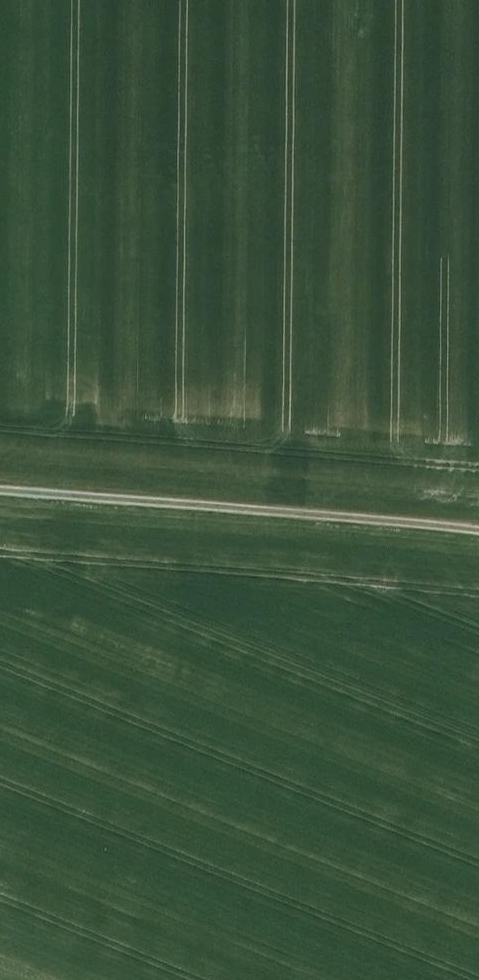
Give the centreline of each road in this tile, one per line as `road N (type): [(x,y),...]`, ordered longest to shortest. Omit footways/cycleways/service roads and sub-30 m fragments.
road 1 (track): [(0,487),(478,529)]

